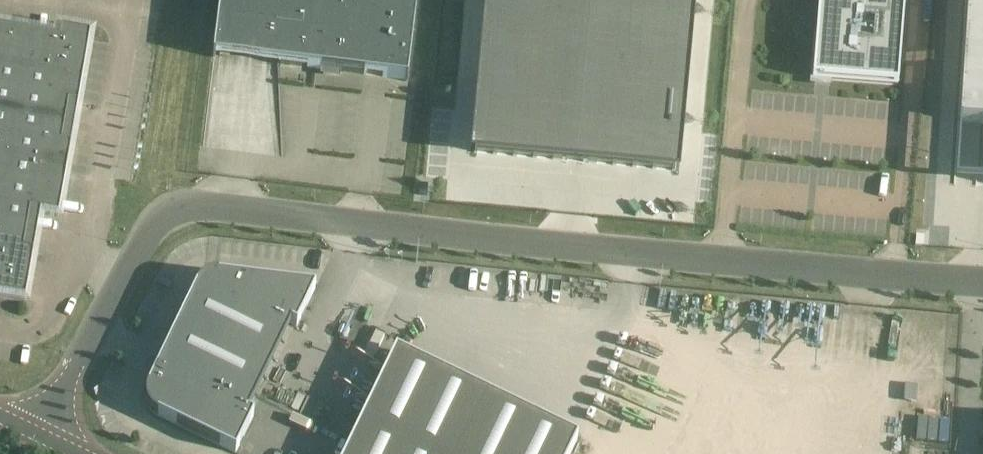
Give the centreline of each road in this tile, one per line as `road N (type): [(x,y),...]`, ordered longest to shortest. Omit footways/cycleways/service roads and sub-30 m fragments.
road 1 (unclassified): [(39,433),(151,232),(171,210),(202,206),(982,280)]

